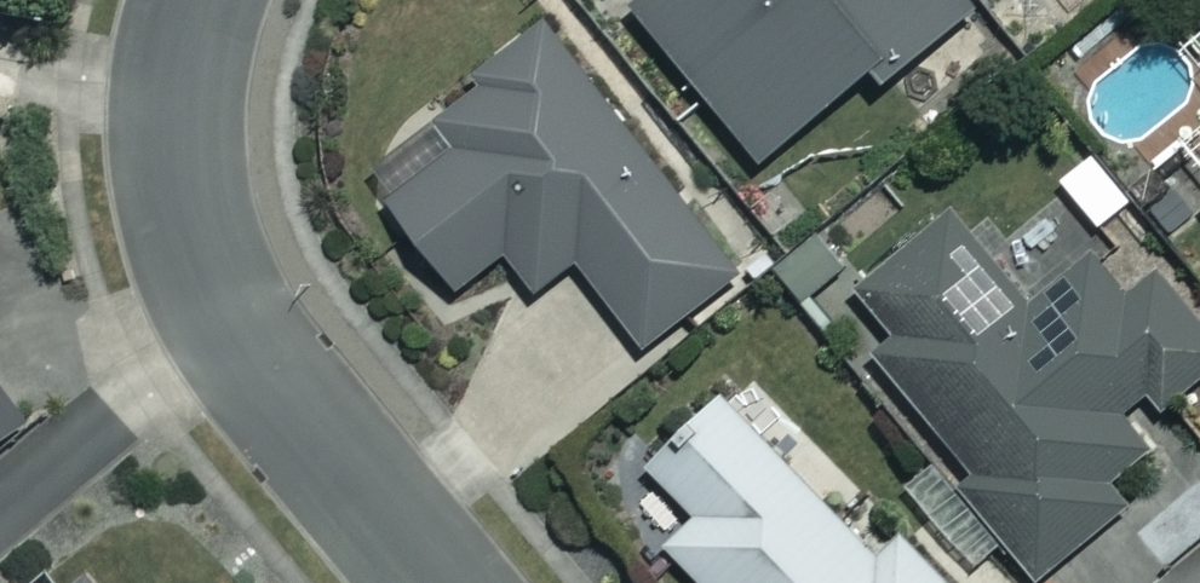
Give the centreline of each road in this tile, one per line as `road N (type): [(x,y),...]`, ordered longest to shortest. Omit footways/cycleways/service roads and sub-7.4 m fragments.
road 1 (residential): [(230,324),(198,232),(184,155),(184,63),(196,0)]
road 2 (residential): [(438,582),(230,324)]
road 3 (residential): [(0,511),(230,324)]

